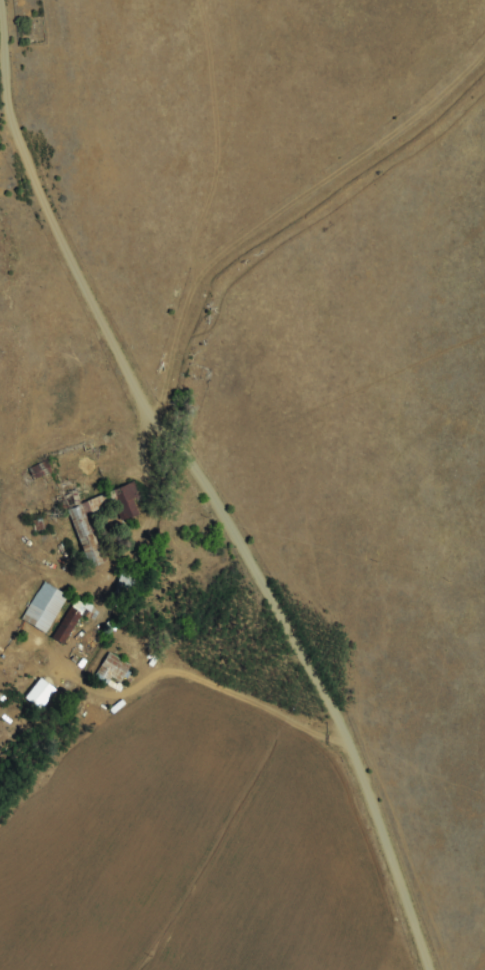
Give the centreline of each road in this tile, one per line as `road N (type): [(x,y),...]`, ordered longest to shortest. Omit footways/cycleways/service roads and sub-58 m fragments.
road 1 (residential): [(0,104),(84,297),(137,334),(147,371),(263,534),(357,724),(427,969)]
road 2 (residential): [(137,334),(452,86),(484,48)]

